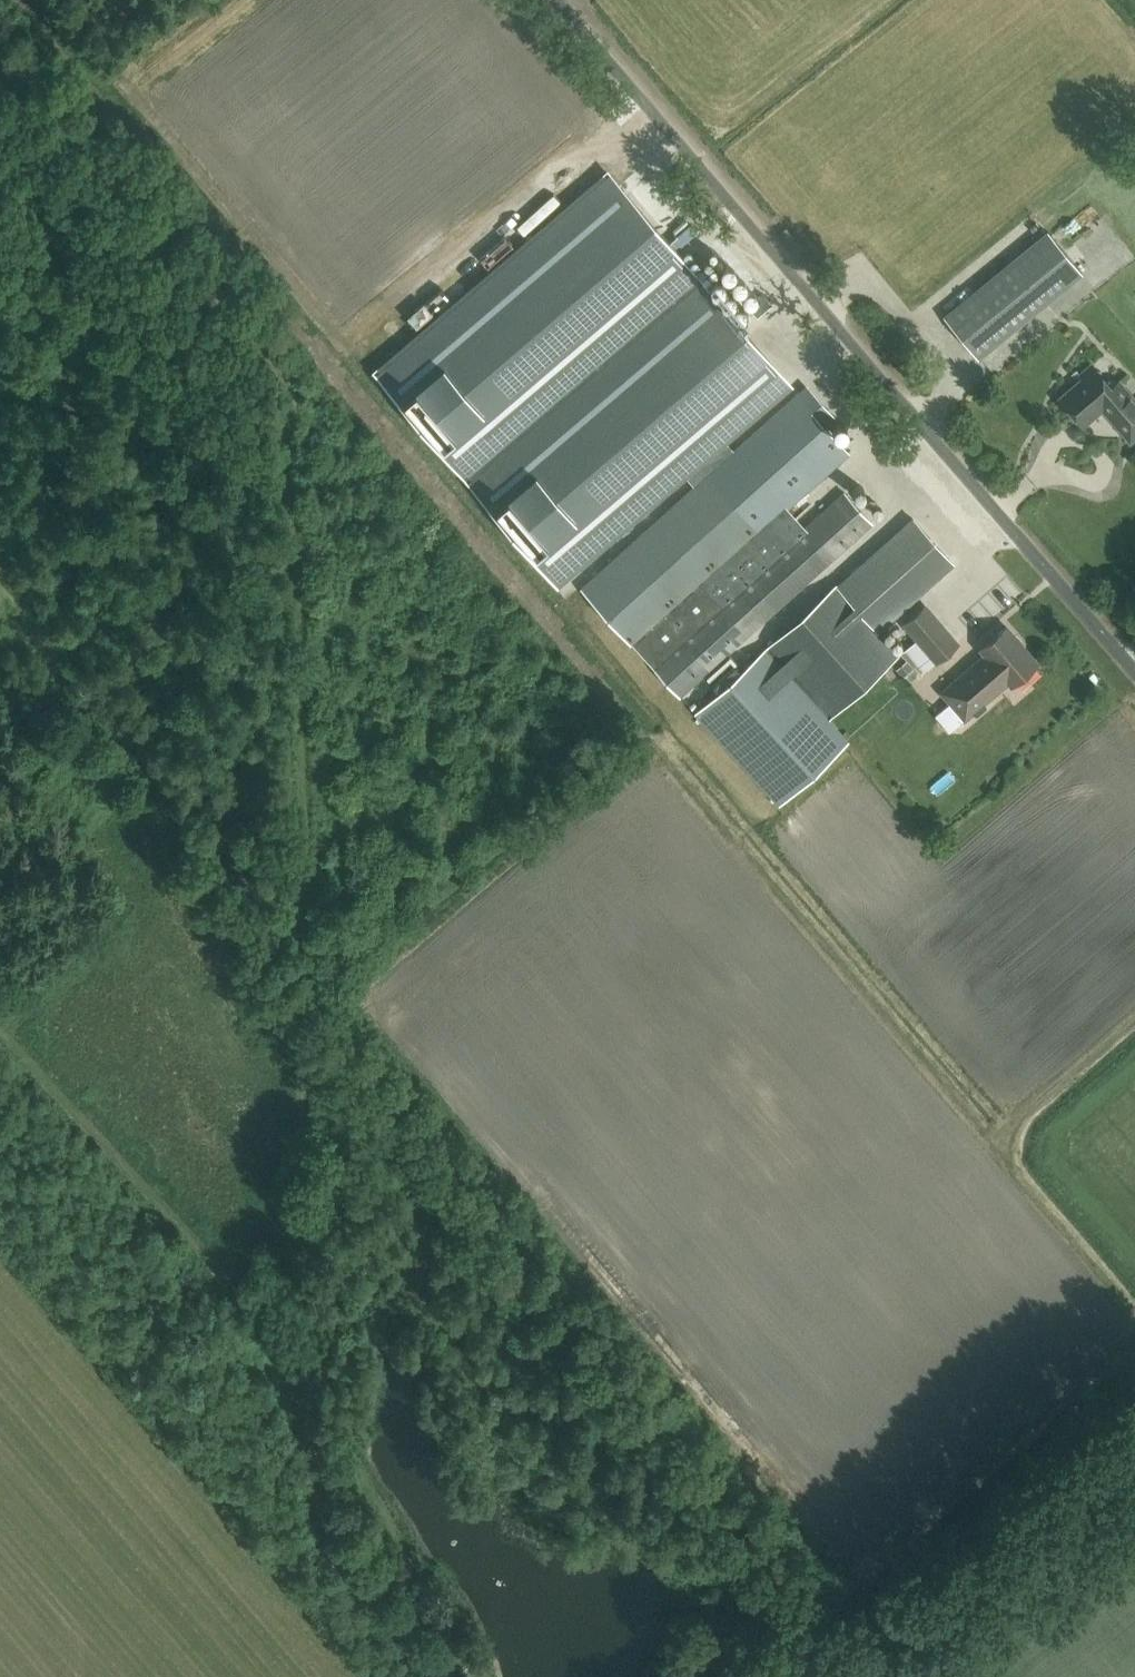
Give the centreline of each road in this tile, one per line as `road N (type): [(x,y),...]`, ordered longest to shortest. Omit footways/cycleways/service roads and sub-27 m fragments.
road 1 (track): [(1134,1453),(1087,1474),(990,1585),(944,1622),(897,1644),(850,1648),(803,1631),(295,1043),(288,490),(0,387)]
road 2 (unclassified): [(1134,669),(560,0)]
road 3 (track): [(443,1676),(329,1545),(311,1509),(303,1466),(299,1048)]
road 4 (track): [(0,71),(21,54),(290,374),(288,490)]
road 5 (track): [(302,1362),(261,1327),(0,1027)]
road 6 (track): [(768,1591),(660,1676)]

